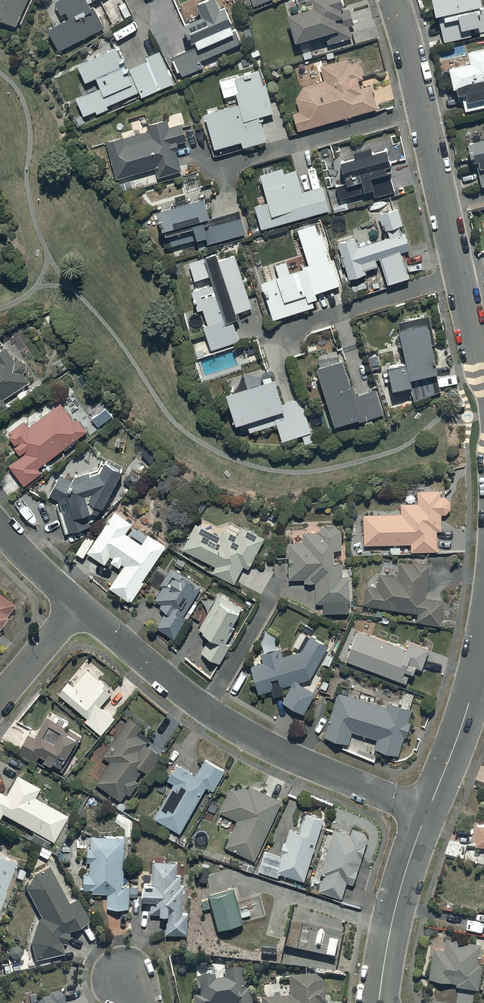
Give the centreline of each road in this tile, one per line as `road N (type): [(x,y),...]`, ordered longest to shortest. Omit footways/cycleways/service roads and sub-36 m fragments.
road 1 (residential): [(426,814),(242,731),(78,602)]
road 2 (residential): [(483,384),(423,108)]
road 3 (residential): [(423,108),(217,167)]
road 4 (residential): [(378,1002),(392,915),(426,814)]
road 5 (residential): [(426,814),(483,640)]
road 6 (residential): [(0,697),(78,602)]

